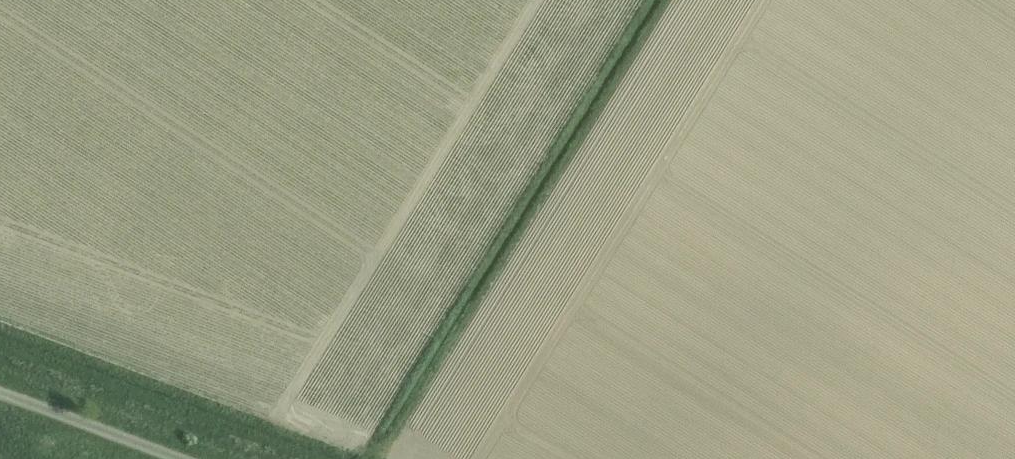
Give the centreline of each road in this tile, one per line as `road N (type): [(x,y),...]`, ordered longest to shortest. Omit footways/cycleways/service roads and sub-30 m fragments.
road 1 (unclassified): [(182,458),(0,390)]

